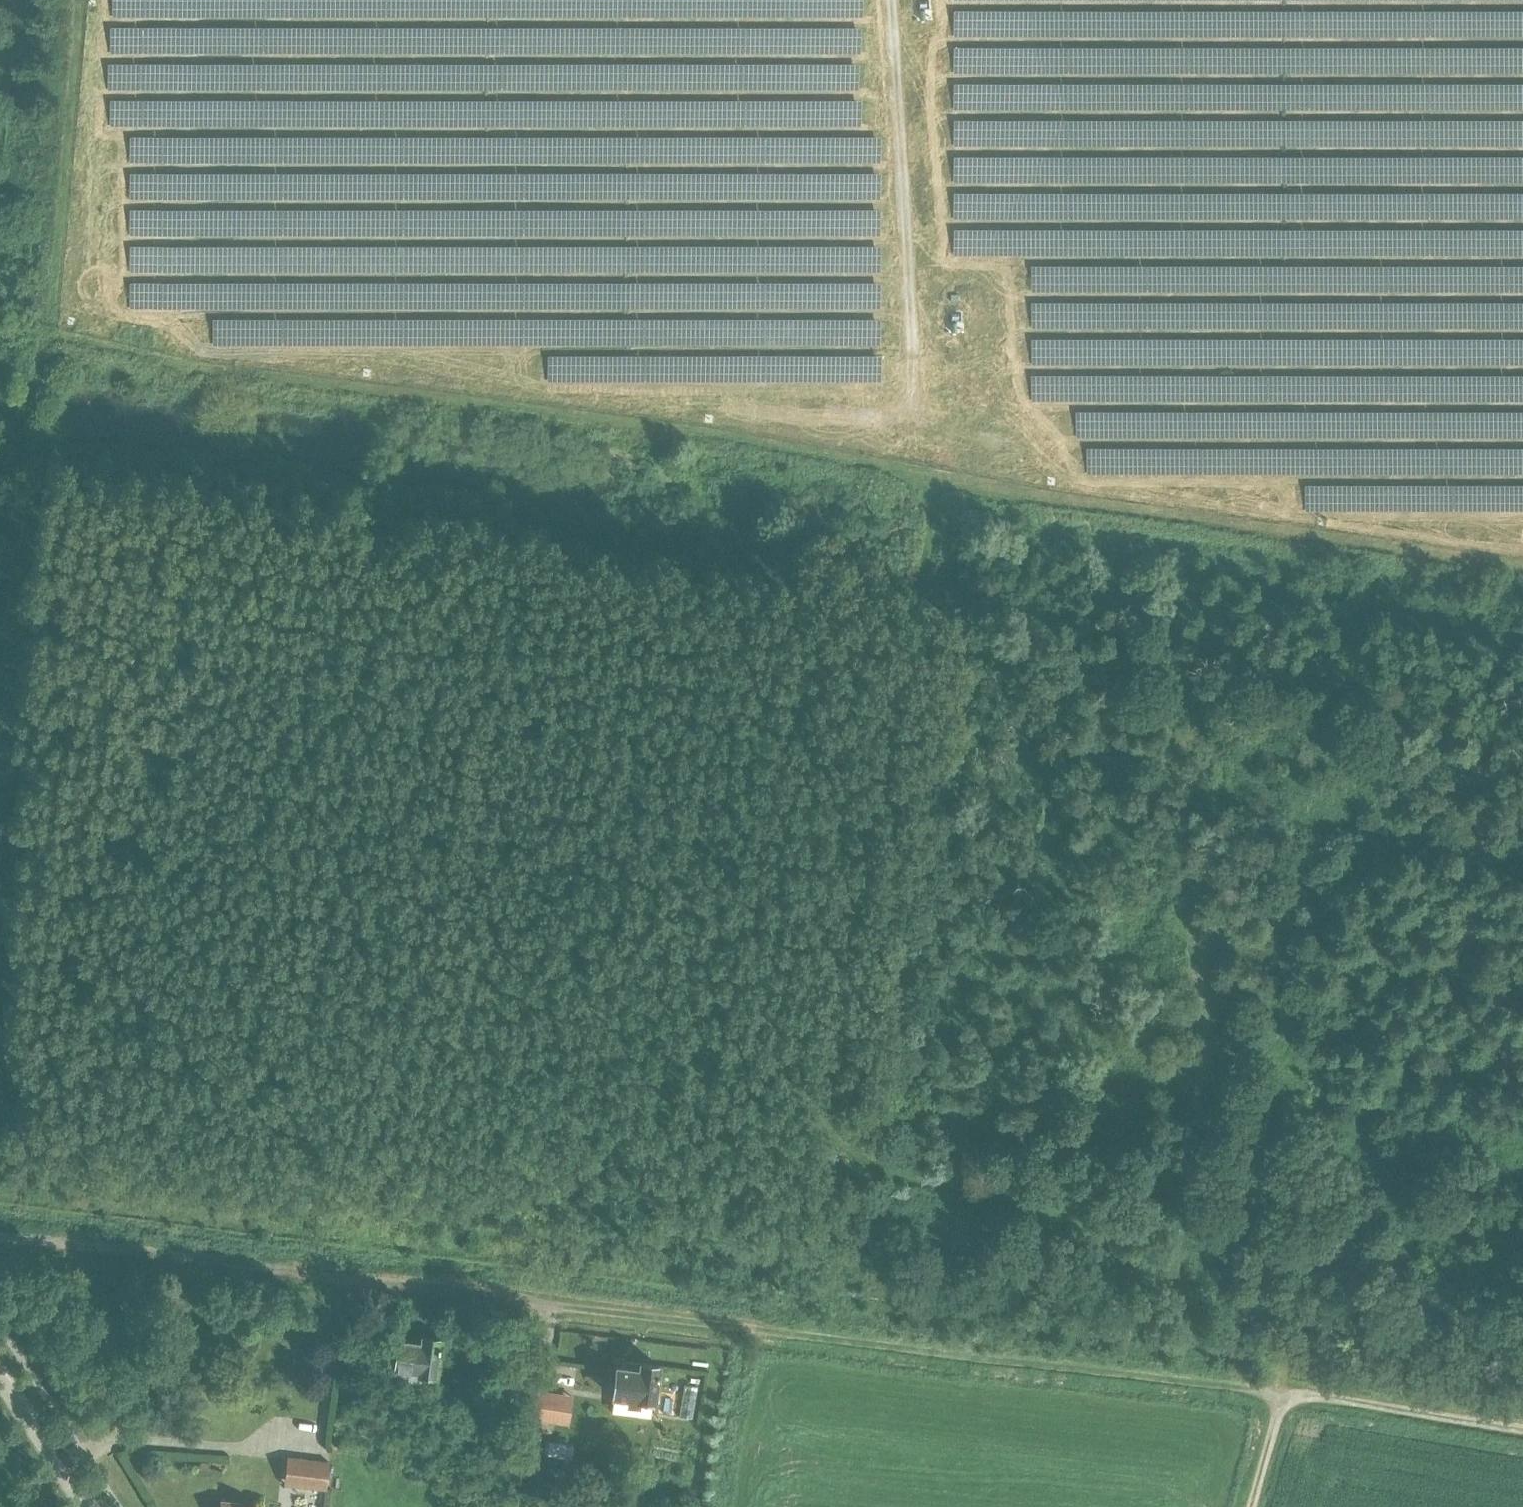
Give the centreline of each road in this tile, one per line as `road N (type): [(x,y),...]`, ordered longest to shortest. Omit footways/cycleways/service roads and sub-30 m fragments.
road 1 (track): [(1284,1396),(0,1235)]
road 2 (track): [(1284,1396),(1275,1343),(1244,1309),(1051,1213),(862,1159),(836,1140),(819,1113),(813,1057),(938,492)]
road 3 (track): [(1522,1430),(1284,1396)]
road 4 (residential): [(85,1506),(0,1379)]

